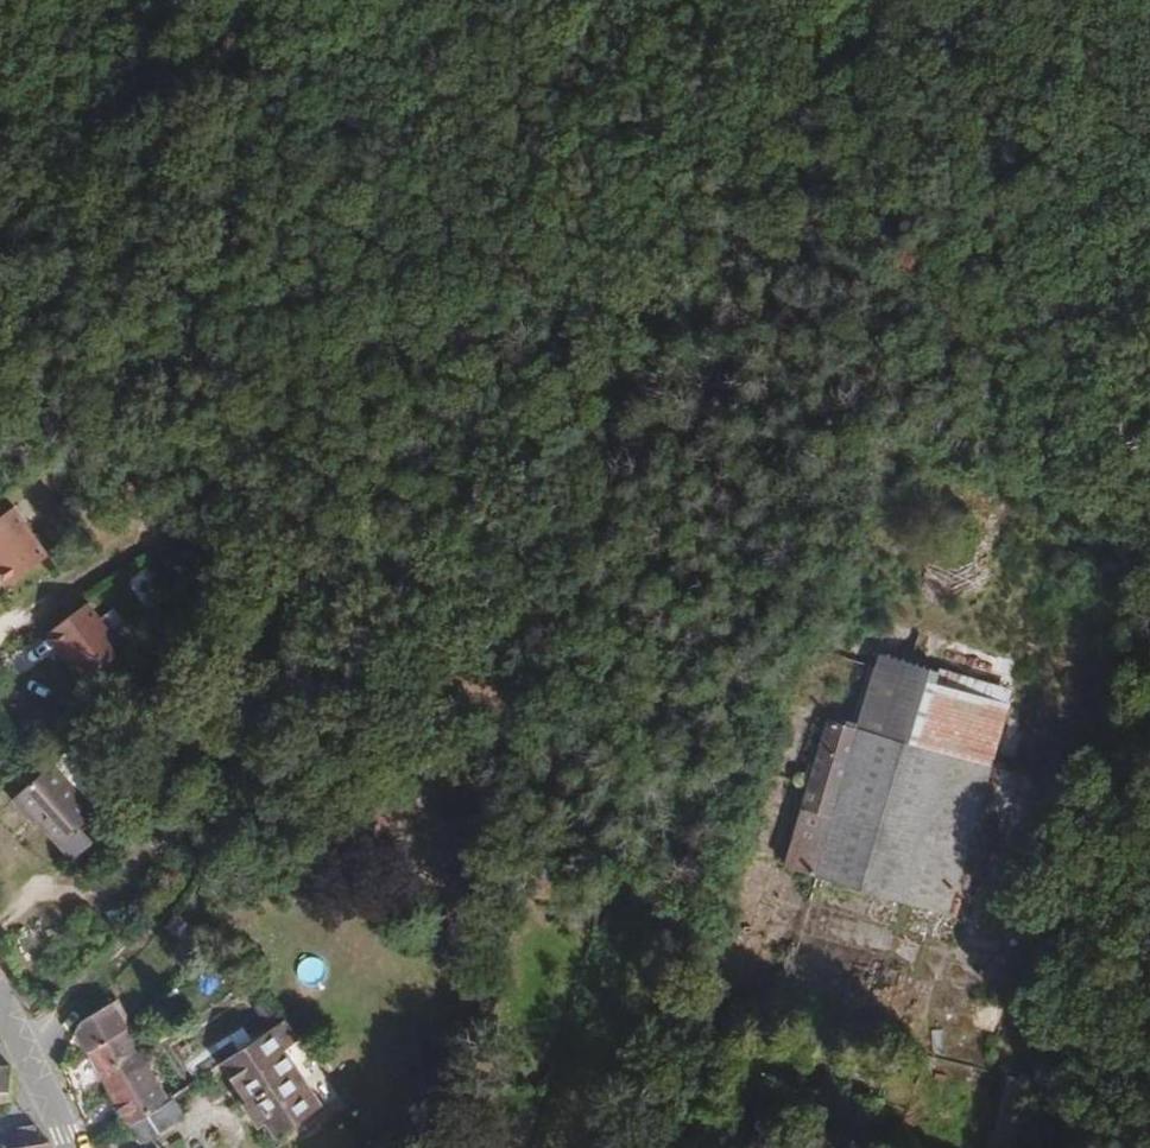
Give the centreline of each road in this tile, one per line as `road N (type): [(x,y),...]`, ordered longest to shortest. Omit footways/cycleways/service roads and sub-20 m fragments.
road 1 (track): [(26,1058),(238,811),(393,684),(427,471),(663,0)]

